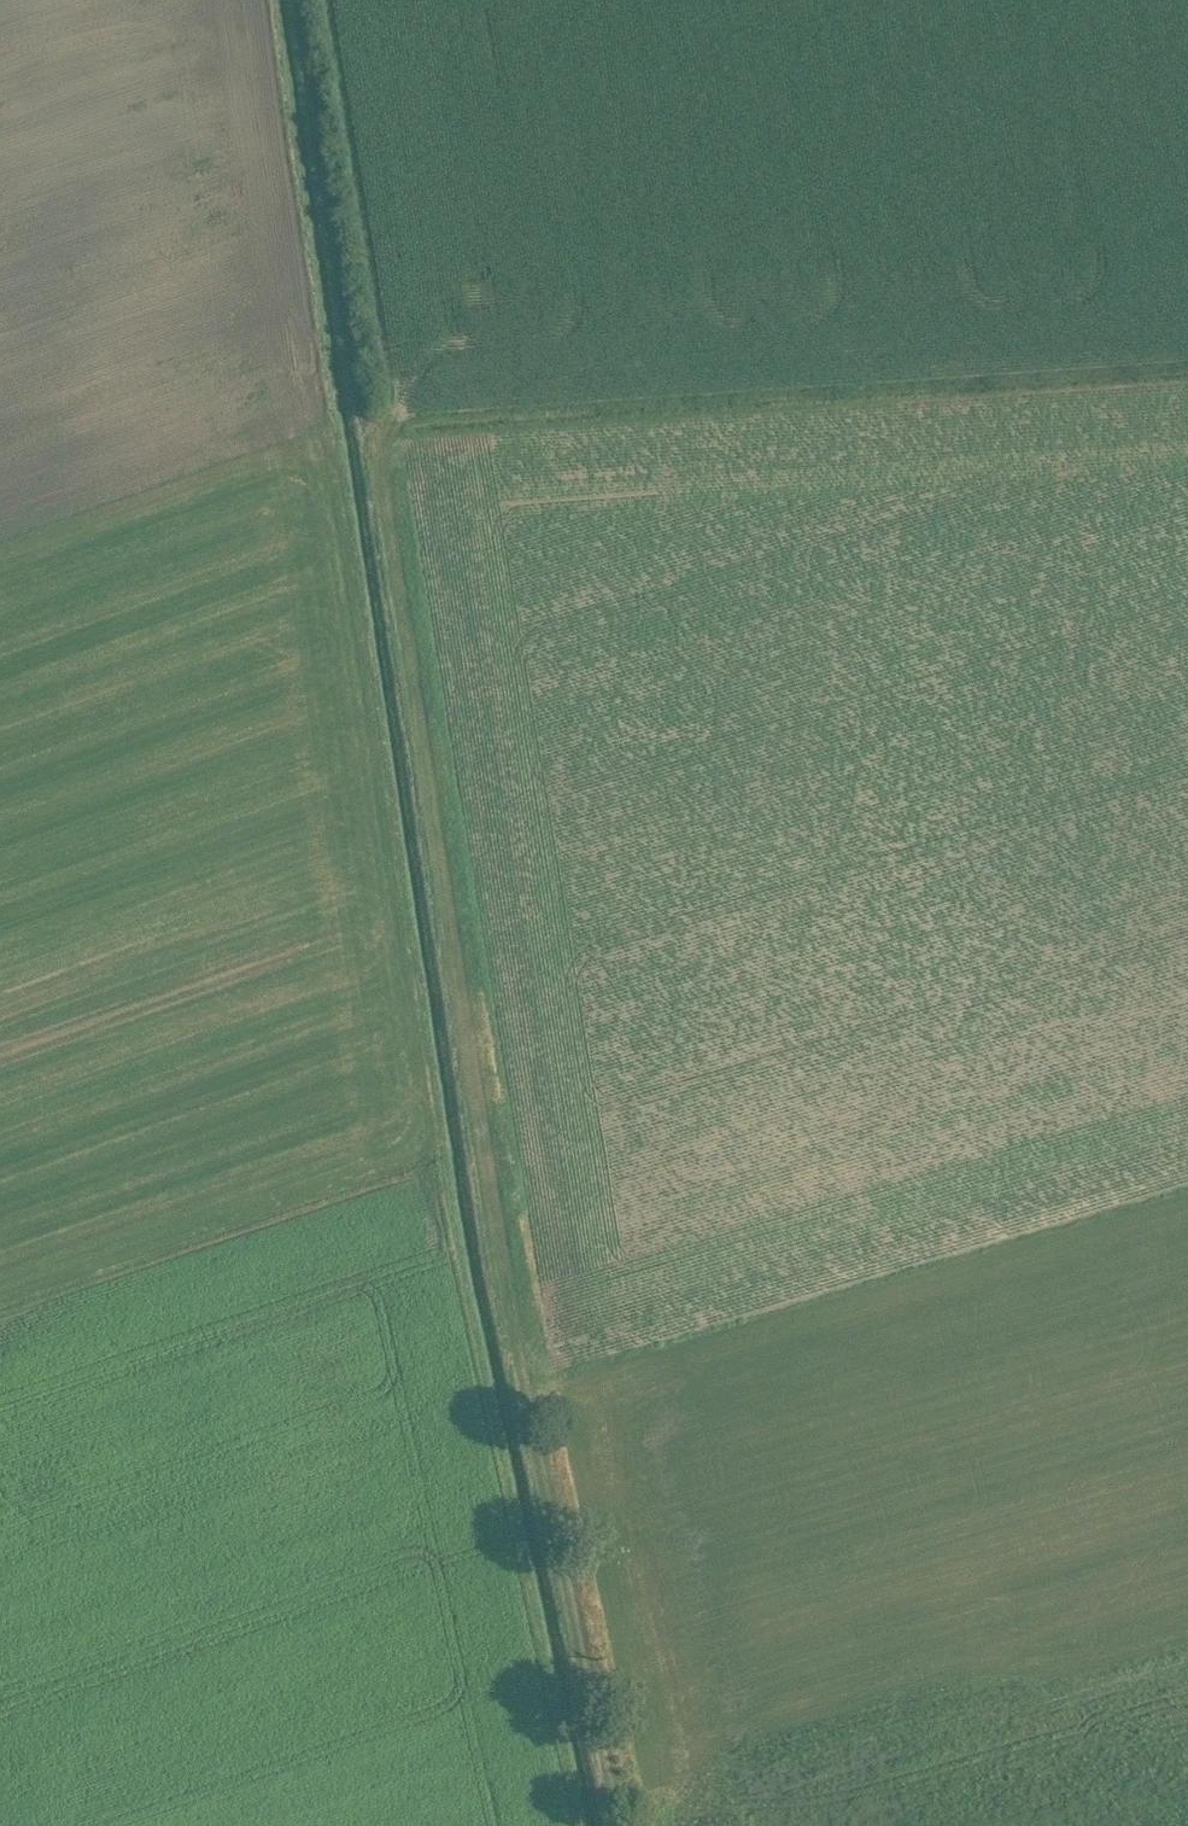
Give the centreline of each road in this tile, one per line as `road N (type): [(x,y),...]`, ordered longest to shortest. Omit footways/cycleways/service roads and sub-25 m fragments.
road 1 (track): [(313,0),(411,656),(634,1825)]

